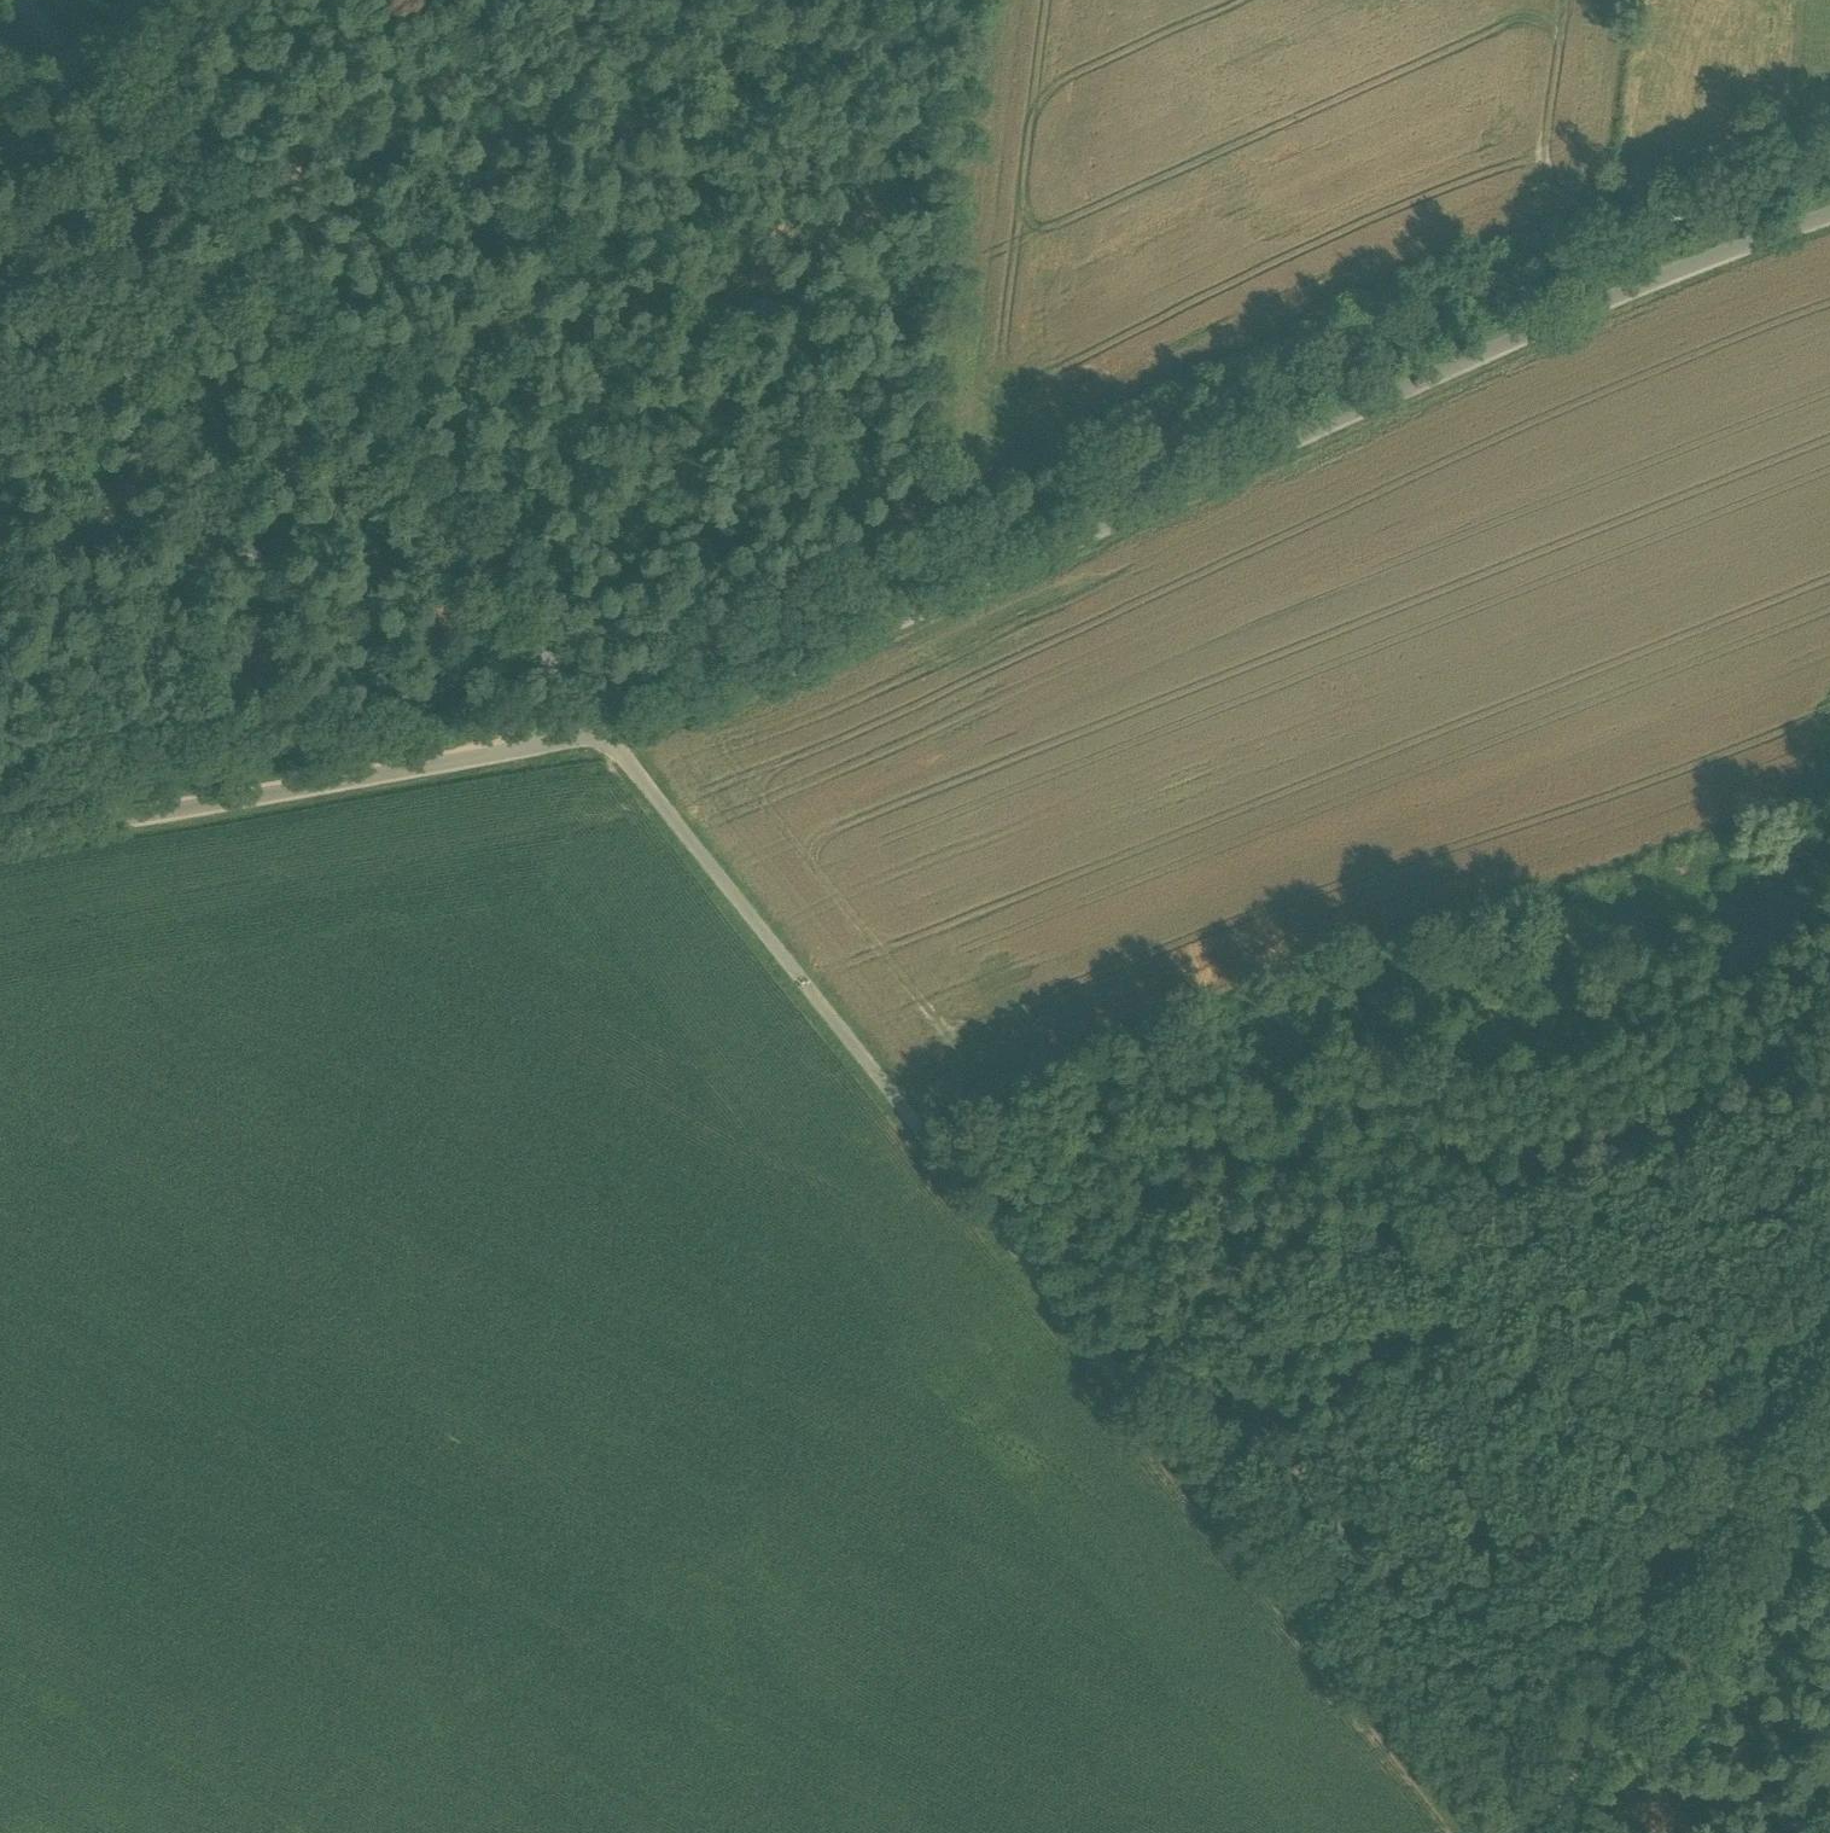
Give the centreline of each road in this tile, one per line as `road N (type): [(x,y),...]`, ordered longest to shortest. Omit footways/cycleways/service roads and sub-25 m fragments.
road 1 (unclassified): [(1507,1832),(1084,1339),(605,739)]
road 2 (unclassified): [(605,739),(1430,374),(1829,211)]
road 3 (unclassified): [(24,0),(605,739)]
road 4 (unclassified): [(605,739),(0,843)]
road 5 (unclassified): [(1829,1443),(1524,1832)]

